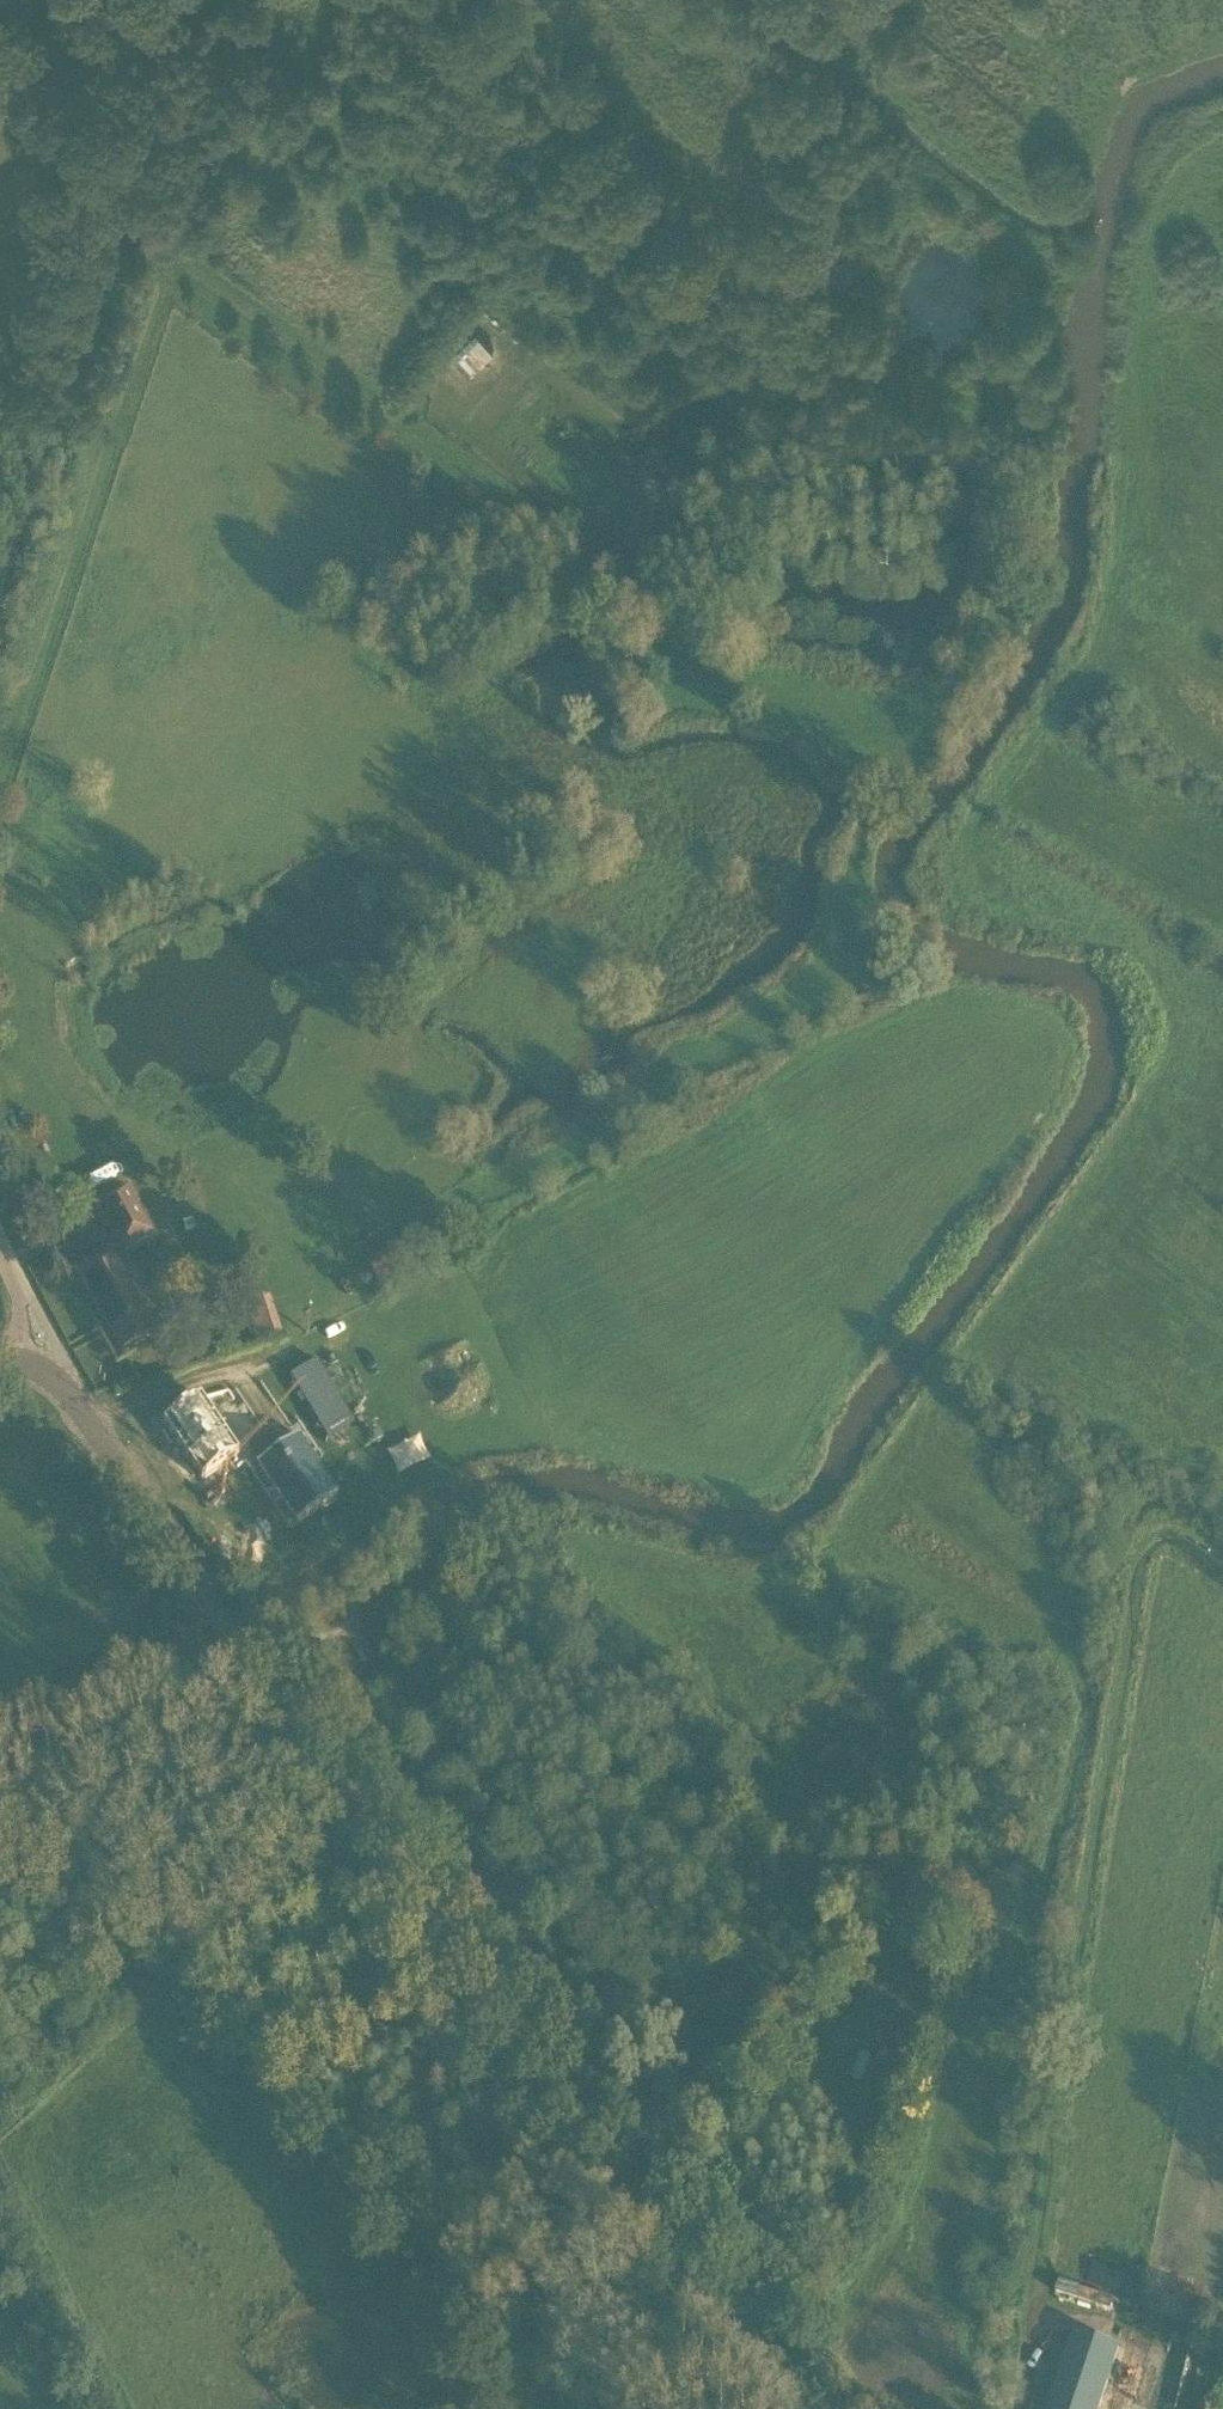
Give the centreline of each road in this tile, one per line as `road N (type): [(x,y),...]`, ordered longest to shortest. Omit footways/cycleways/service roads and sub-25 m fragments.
road 1 (tertiary): [(816,2408),(627,2189),(79,1405),(56,1383)]
road 2 (track): [(1222,1568),(1169,1533),(1146,1545),(1021,2408)]
road 3 (track): [(106,0),(124,75),(115,139),(0,525)]

